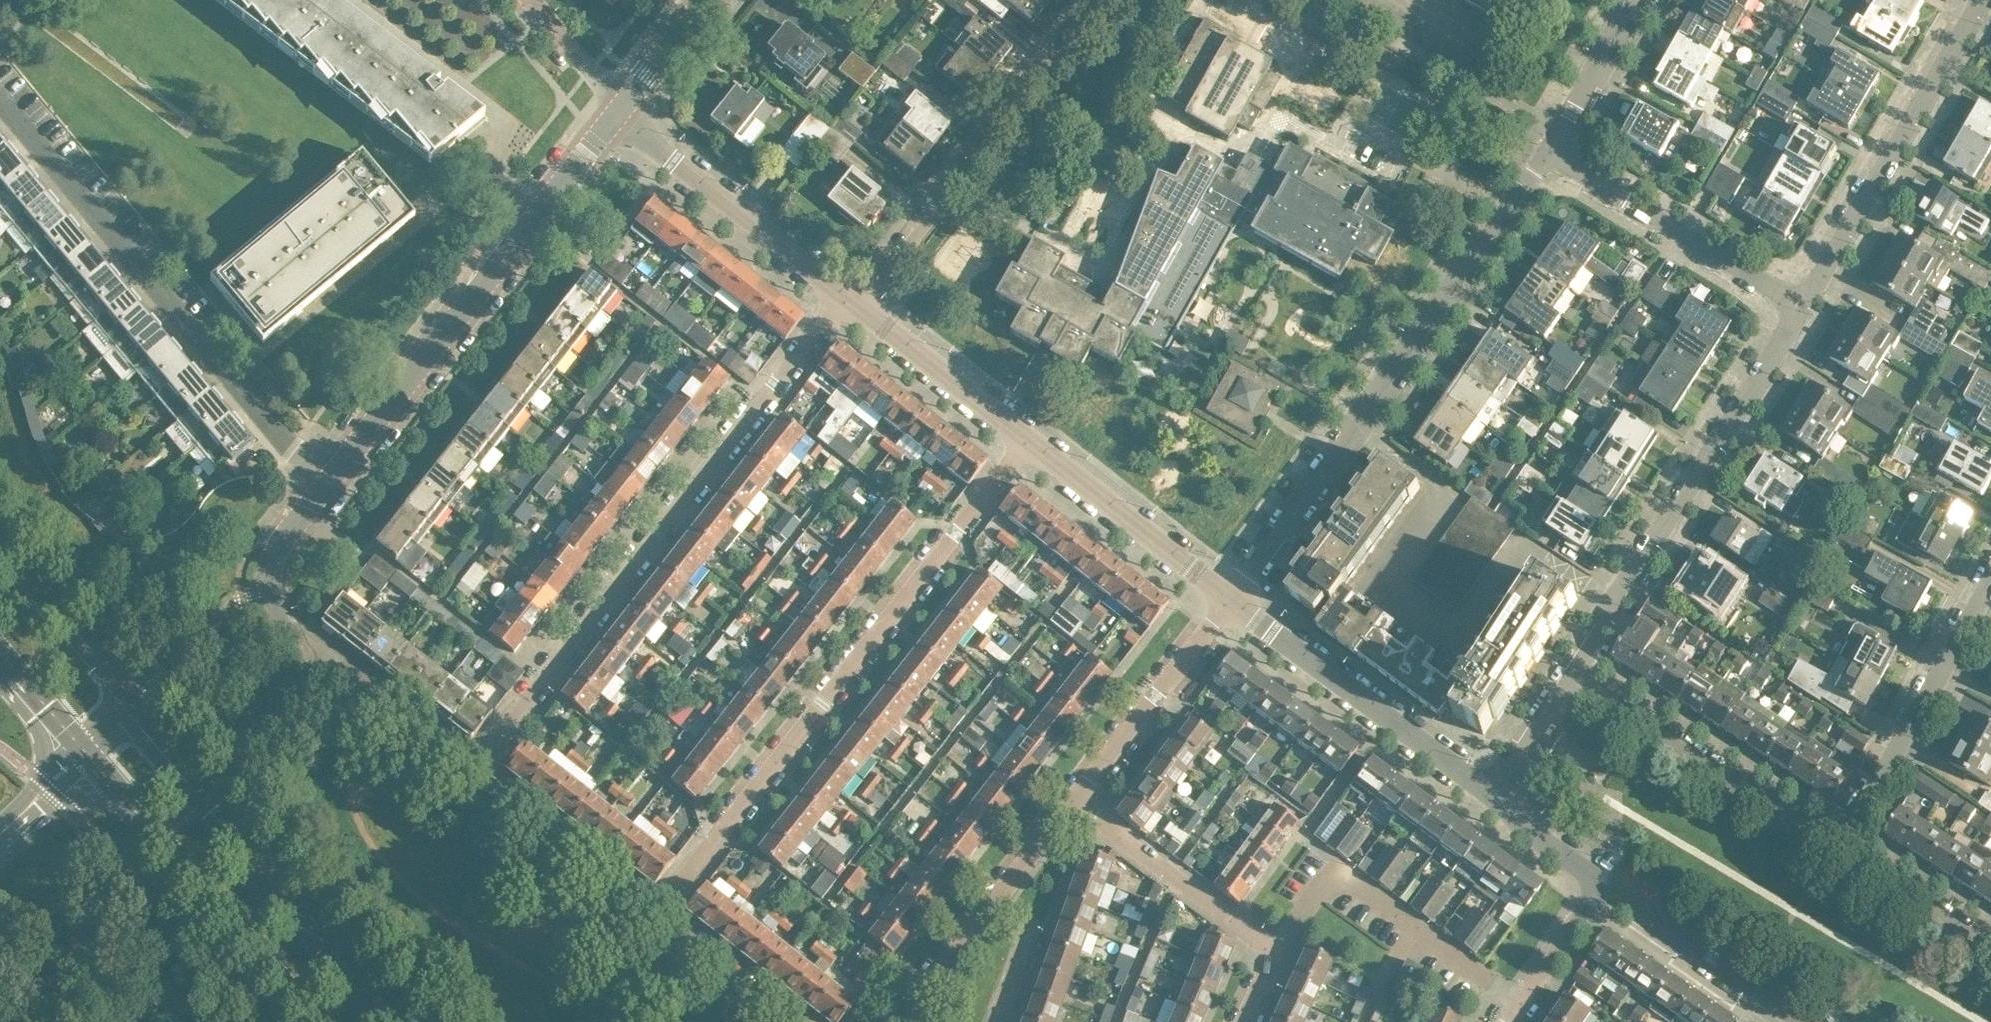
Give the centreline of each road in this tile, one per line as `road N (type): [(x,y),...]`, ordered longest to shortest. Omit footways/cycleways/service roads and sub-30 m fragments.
road 1 (residential): [(467,777),(851,300)]
road 2 (residential): [(649,921),(1027,441)]
road 3 (residential): [(1232,601),(1550,151)]
road 4 (residential): [(325,487),(0,98)]
road 5 (residential): [(619,113),(325,487)]
road 6 (residential): [(1574,673),(1803,308)]
road 7 (secondary): [(405,1021),(132,721)]
road 8 (residential): [(1100,0),(851,300)]
road 9 (residential): [(1803,308),(1983,0)]
road 10 (secondary): [(93,763),(317,1021)]
road 11 (residential): [(1272,954),(1334,872),(1517,1009)]
road 12 (residential): [(1494,795),(1232,601)]
road 13 (residential): [(1842,847),(1574,673)]
road 14 (residential): [(1842,847),(1990,579)]
road 15 (residential): [(851,300),(619,113)]
road 16 (residential): [(1803,308),(1550,151)]
road 17 (residential): [(467,777),(340,679),(311,665),(288,638),(270,586)]
road 18 (unclassified): [(1561,132),(1319,0)]
road 19 (residential): [(1232,601),(1027,441)]
road 20 (residential): [(1074,804),(1232,601)]
road 21 (residential): [(1272,954),(1074,804)]
road 22 (residential): [(1811,1021),(1604,884)]
road 23 (residential): [(649,921),(467,777)]
road 24 (residential): [(1027,441),(851,300)]
road 25 (secondary): [(132,721),(0,563)]
road 26 (residential): [(1990,944),(1842,847)]
road 27 (residential): [(779,1021),(649,921)]
road 28 (residential): [(897,1021),(996,898)]
road 29 (residential): [(1517,1009),(1604,884)]
road 30 (residential): [(1561,132),(1635,0)]
road 31 (residential): [(1574,673),(1494,795)]
road 32 (unclassified): [(619,113),(709,0)]
road 33 (secondary): [(0,654),(93,763)]
road 34 (residential): [(619,113),(531,0)]
road 35 (residential): [(1604,884),(1494,795)]
road 36 (residential): [(997,1021),(1028,931),(996,898)]
road 37 (unclassified): [(0,845),(93,763)]
road 38 (residential): [(996,898),(1074,804)]

